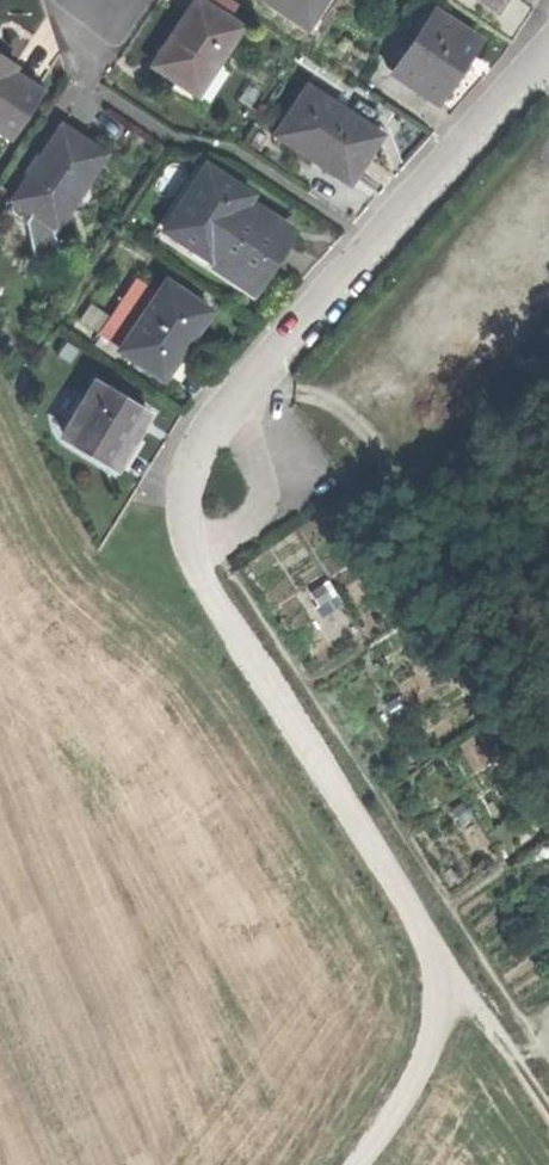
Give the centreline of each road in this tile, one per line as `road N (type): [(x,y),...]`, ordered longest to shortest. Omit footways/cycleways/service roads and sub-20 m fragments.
road 1 (track): [(359,1164),(408,1097),(442,1027),(448,994),(438,955),(195,574),(192,542)]
road 2 (residential): [(548,51),(227,408)]
road 3 (residential): [(227,408),(259,486),(251,522),(221,542),(192,542)]
road 4 (track): [(448,994),(492,1029),(548,1114)]
road 5 (residential): [(192,542),(176,511),(181,483),(227,408)]

